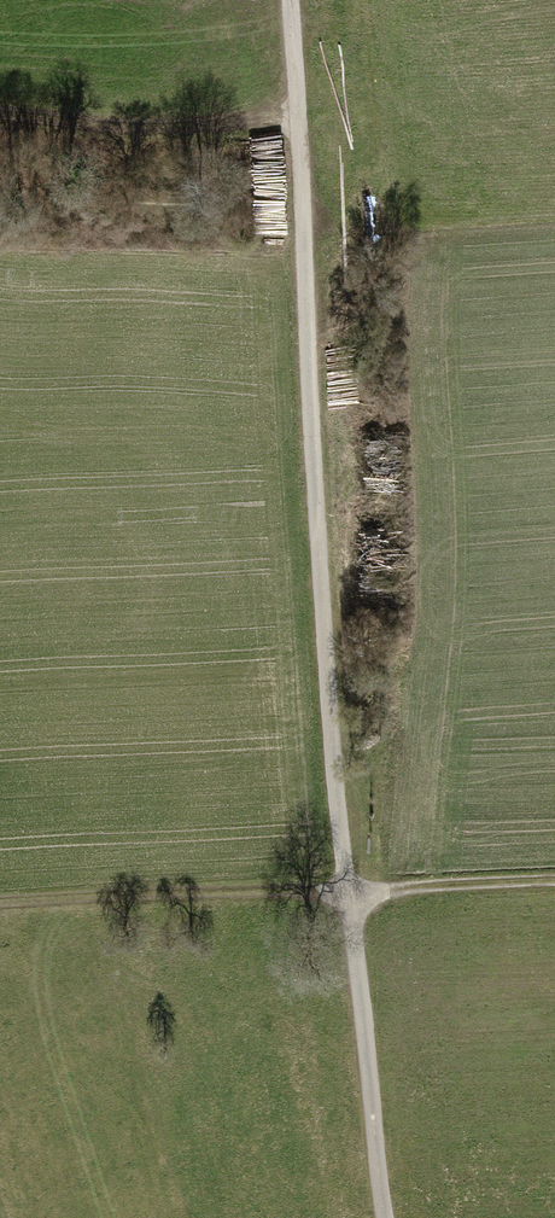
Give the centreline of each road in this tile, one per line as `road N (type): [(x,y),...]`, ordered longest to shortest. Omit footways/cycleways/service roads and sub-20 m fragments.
road 1 (track): [(386,1217),(334,791),(291,0)]
road 2 (track): [(0,909),(347,890)]
road 3 (track): [(0,116),(300,140)]
road 4 (track): [(554,881),(347,890)]

